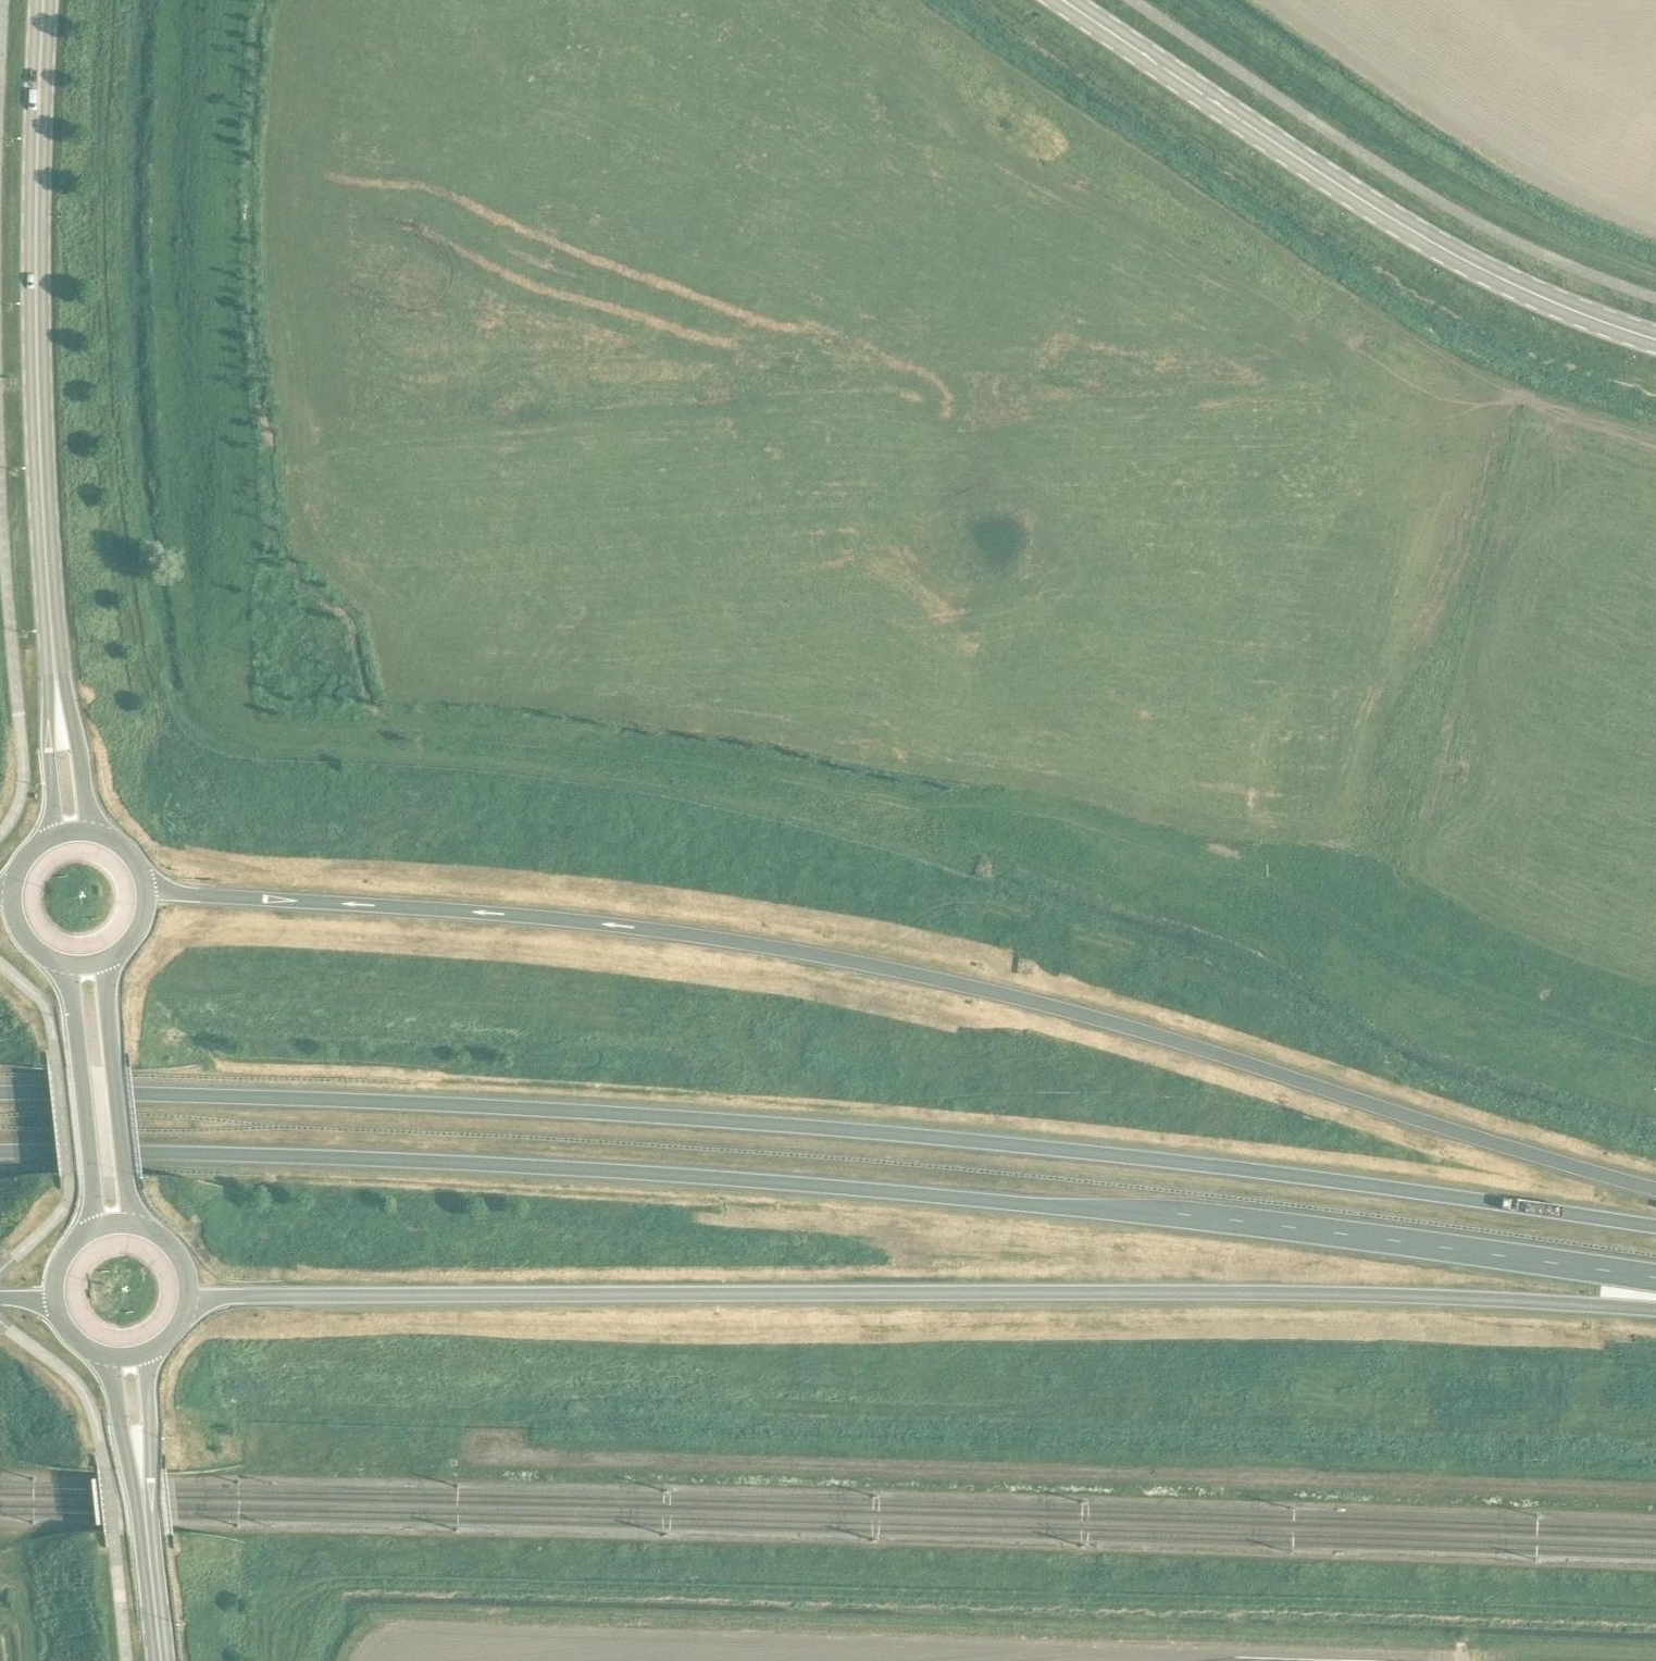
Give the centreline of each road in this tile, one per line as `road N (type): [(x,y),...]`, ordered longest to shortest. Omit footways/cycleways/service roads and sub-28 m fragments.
road 1 (trunk): [(0,1152),(601,1171),(853,1190),(1175,1221),(1655,1285)]
road 2 (trunk): [(1655,1226),(1159,1162),(857,1133),(407,1104),(0,1095)]
road 3 (trunk): [(1655,1191),(1205,1051),(880,965),(531,912),(143,886)]
road 4 (trunk): [(186,1302),(524,1290),(1168,1291),(1655,1308)]
road 5 (track): [(497,1458),(1655,1493)]
road 6 (secondary): [(55,689),(34,366),(42,0)]
road 7 (secondary): [(1059,0),(1415,233),(1566,310),(1655,340)]
road 8 (secondary): [(56,963),(79,1073),(88,1230)]
road 9 (secondary): [(129,1224),(100,962)]
road 10 (secondary): [(157,1660),(138,1475)]
road 11 (secondary): [(94,833),(55,689)]
road 12 (secondary): [(55,689),(46,754),(49,837)]
road 13 (secondary): [(102,1358),(138,1475)]
road 14 (secondary): [(138,1475),(146,1354)]

